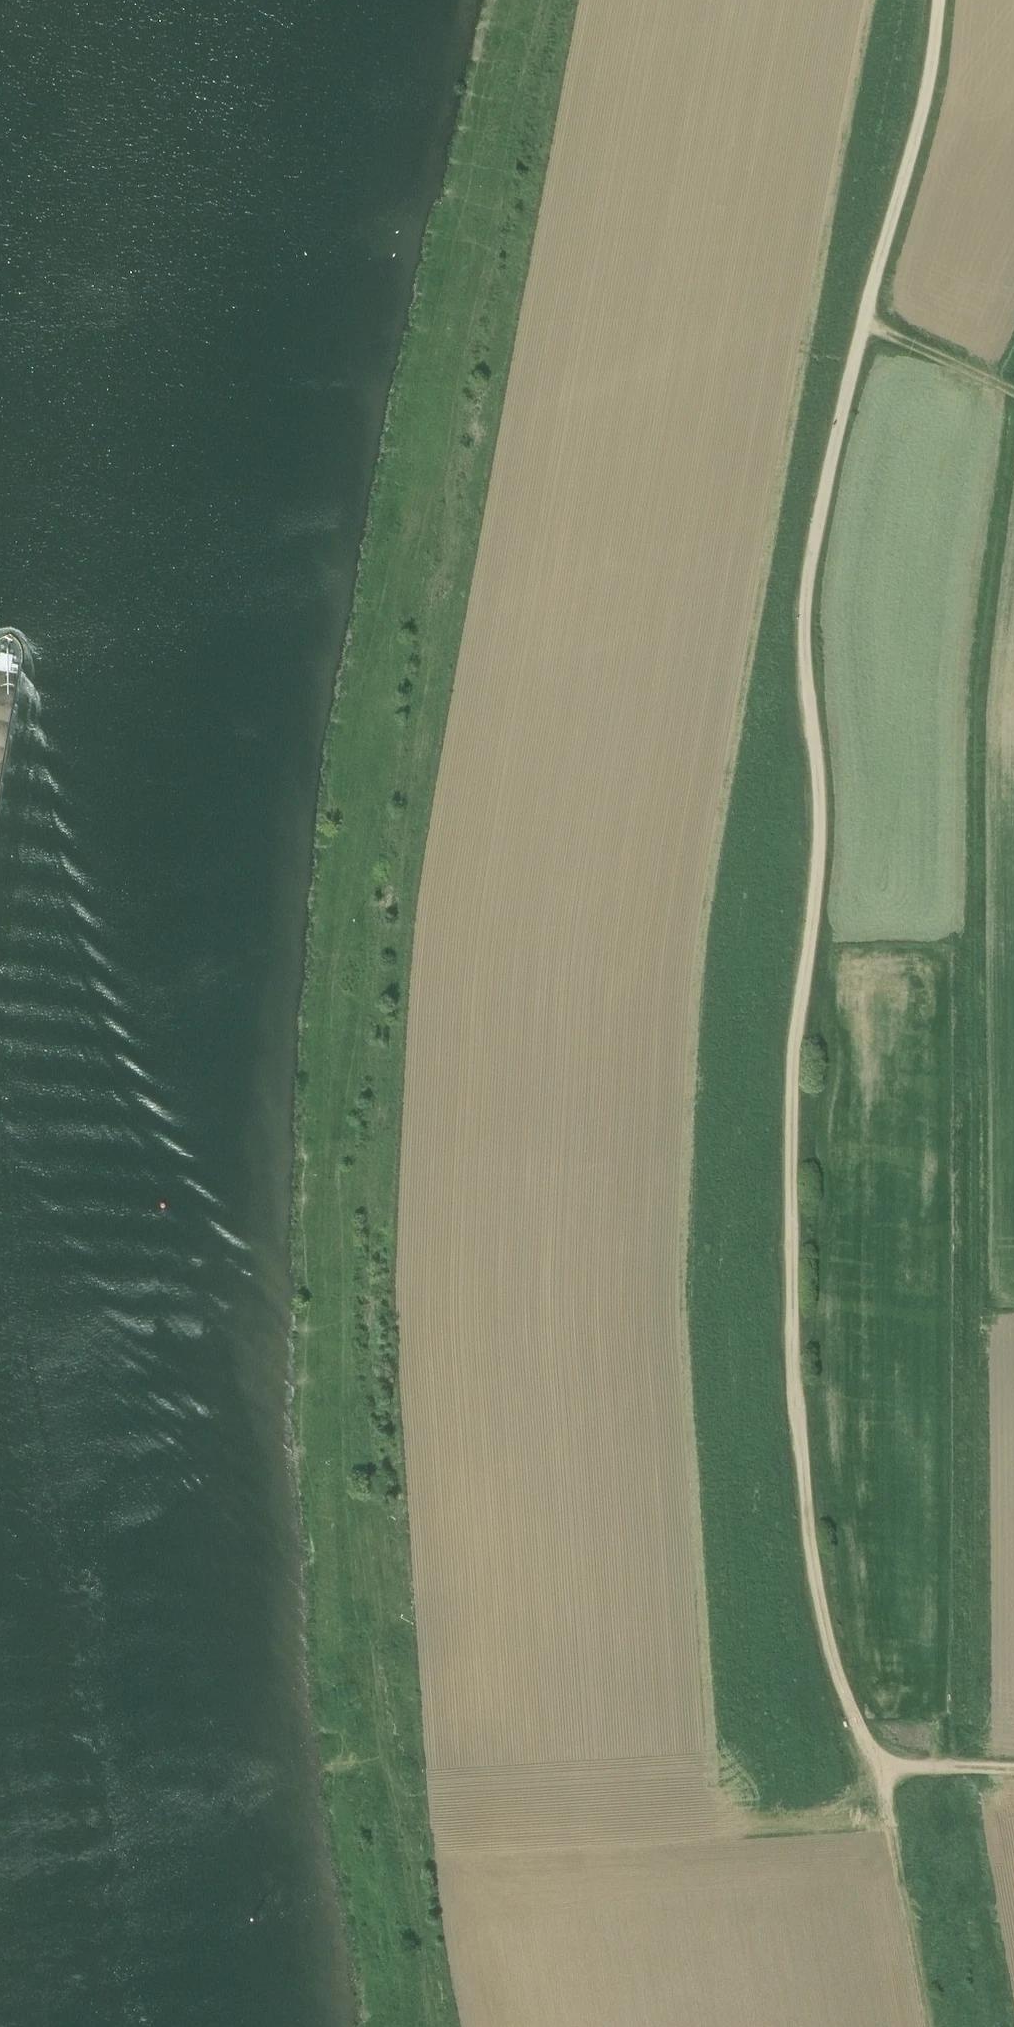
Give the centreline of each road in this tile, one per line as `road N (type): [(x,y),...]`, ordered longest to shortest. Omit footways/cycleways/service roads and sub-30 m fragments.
road 1 (track): [(1013,1771),(895,1767),(866,1744),(846,1699),(809,1512),(793,1227),(819,805),(802,629),(814,534),(934,69),(940,0)]
road 2 (track): [(864,324),(1013,393)]

